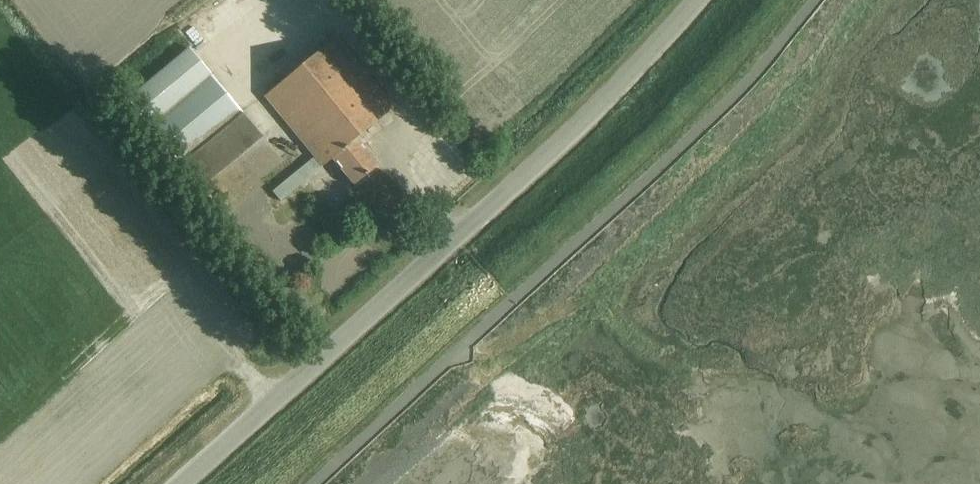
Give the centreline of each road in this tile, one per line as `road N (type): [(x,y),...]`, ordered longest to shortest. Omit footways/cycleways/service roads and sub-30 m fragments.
road 1 (unclassified): [(183,483),(506,191),(698,0)]
road 2 (unclassified): [(317,483),(681,152),(814,0)]
road 3 (track): [(452,359),(593,339)]

